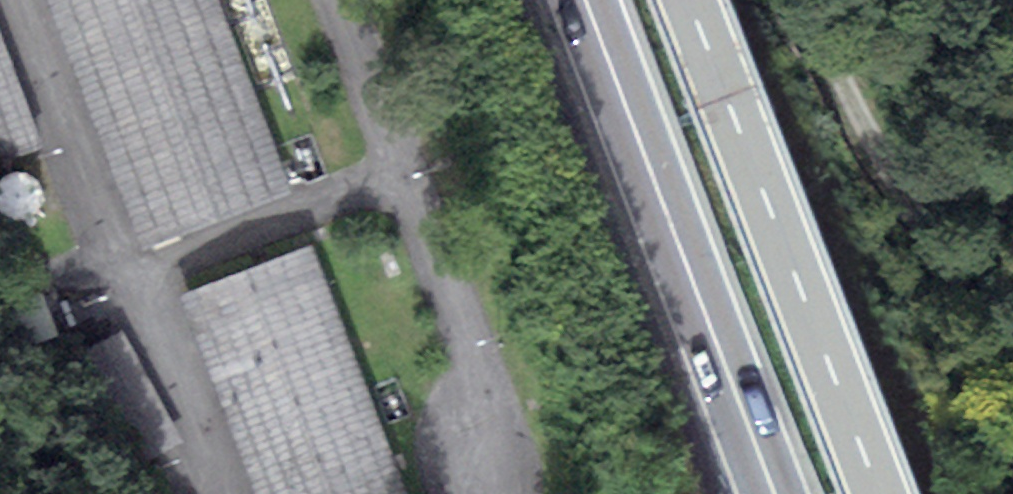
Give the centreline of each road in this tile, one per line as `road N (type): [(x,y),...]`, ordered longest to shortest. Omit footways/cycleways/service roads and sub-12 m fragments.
road 1 (trunk): [(775,493),(586,0)]
road 2 (primary): [(689,0),(877,493)]
road 3 (track): [(797,0),(1012,343)]

